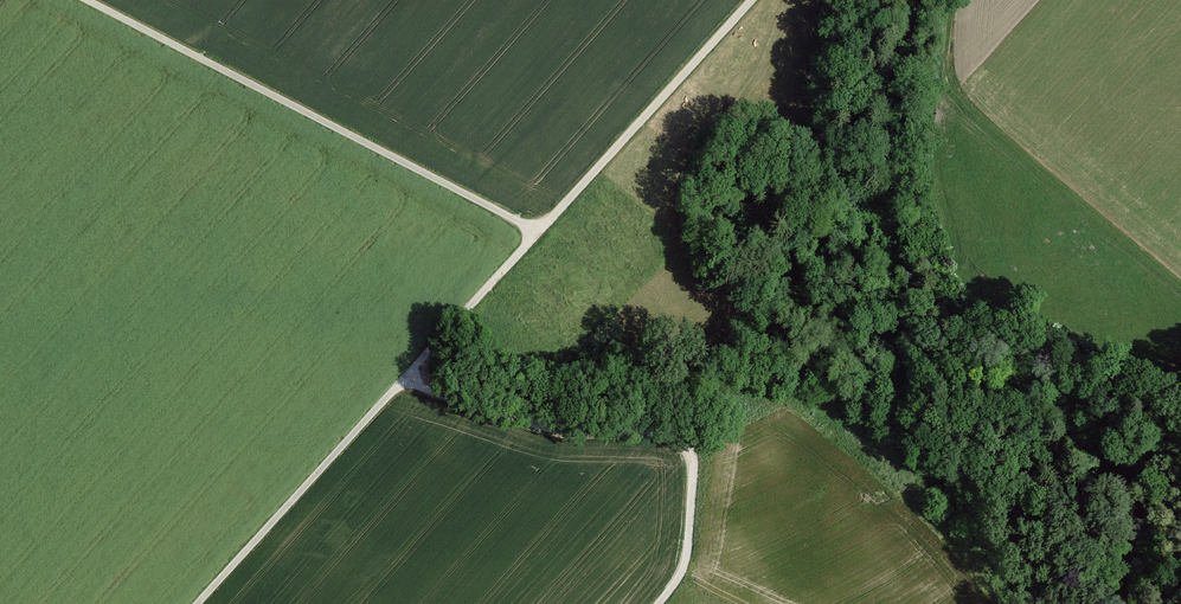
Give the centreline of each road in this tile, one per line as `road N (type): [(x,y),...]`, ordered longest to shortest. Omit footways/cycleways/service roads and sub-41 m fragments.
road 1 (track): [(750,0),(196,603)]
road 2 (track): [(87,0),(538,232)]
road 3 (track): [(408,374),(425,388),(546,427),(652,430),(681,443),(694,471),(687,555),(658,603)]

